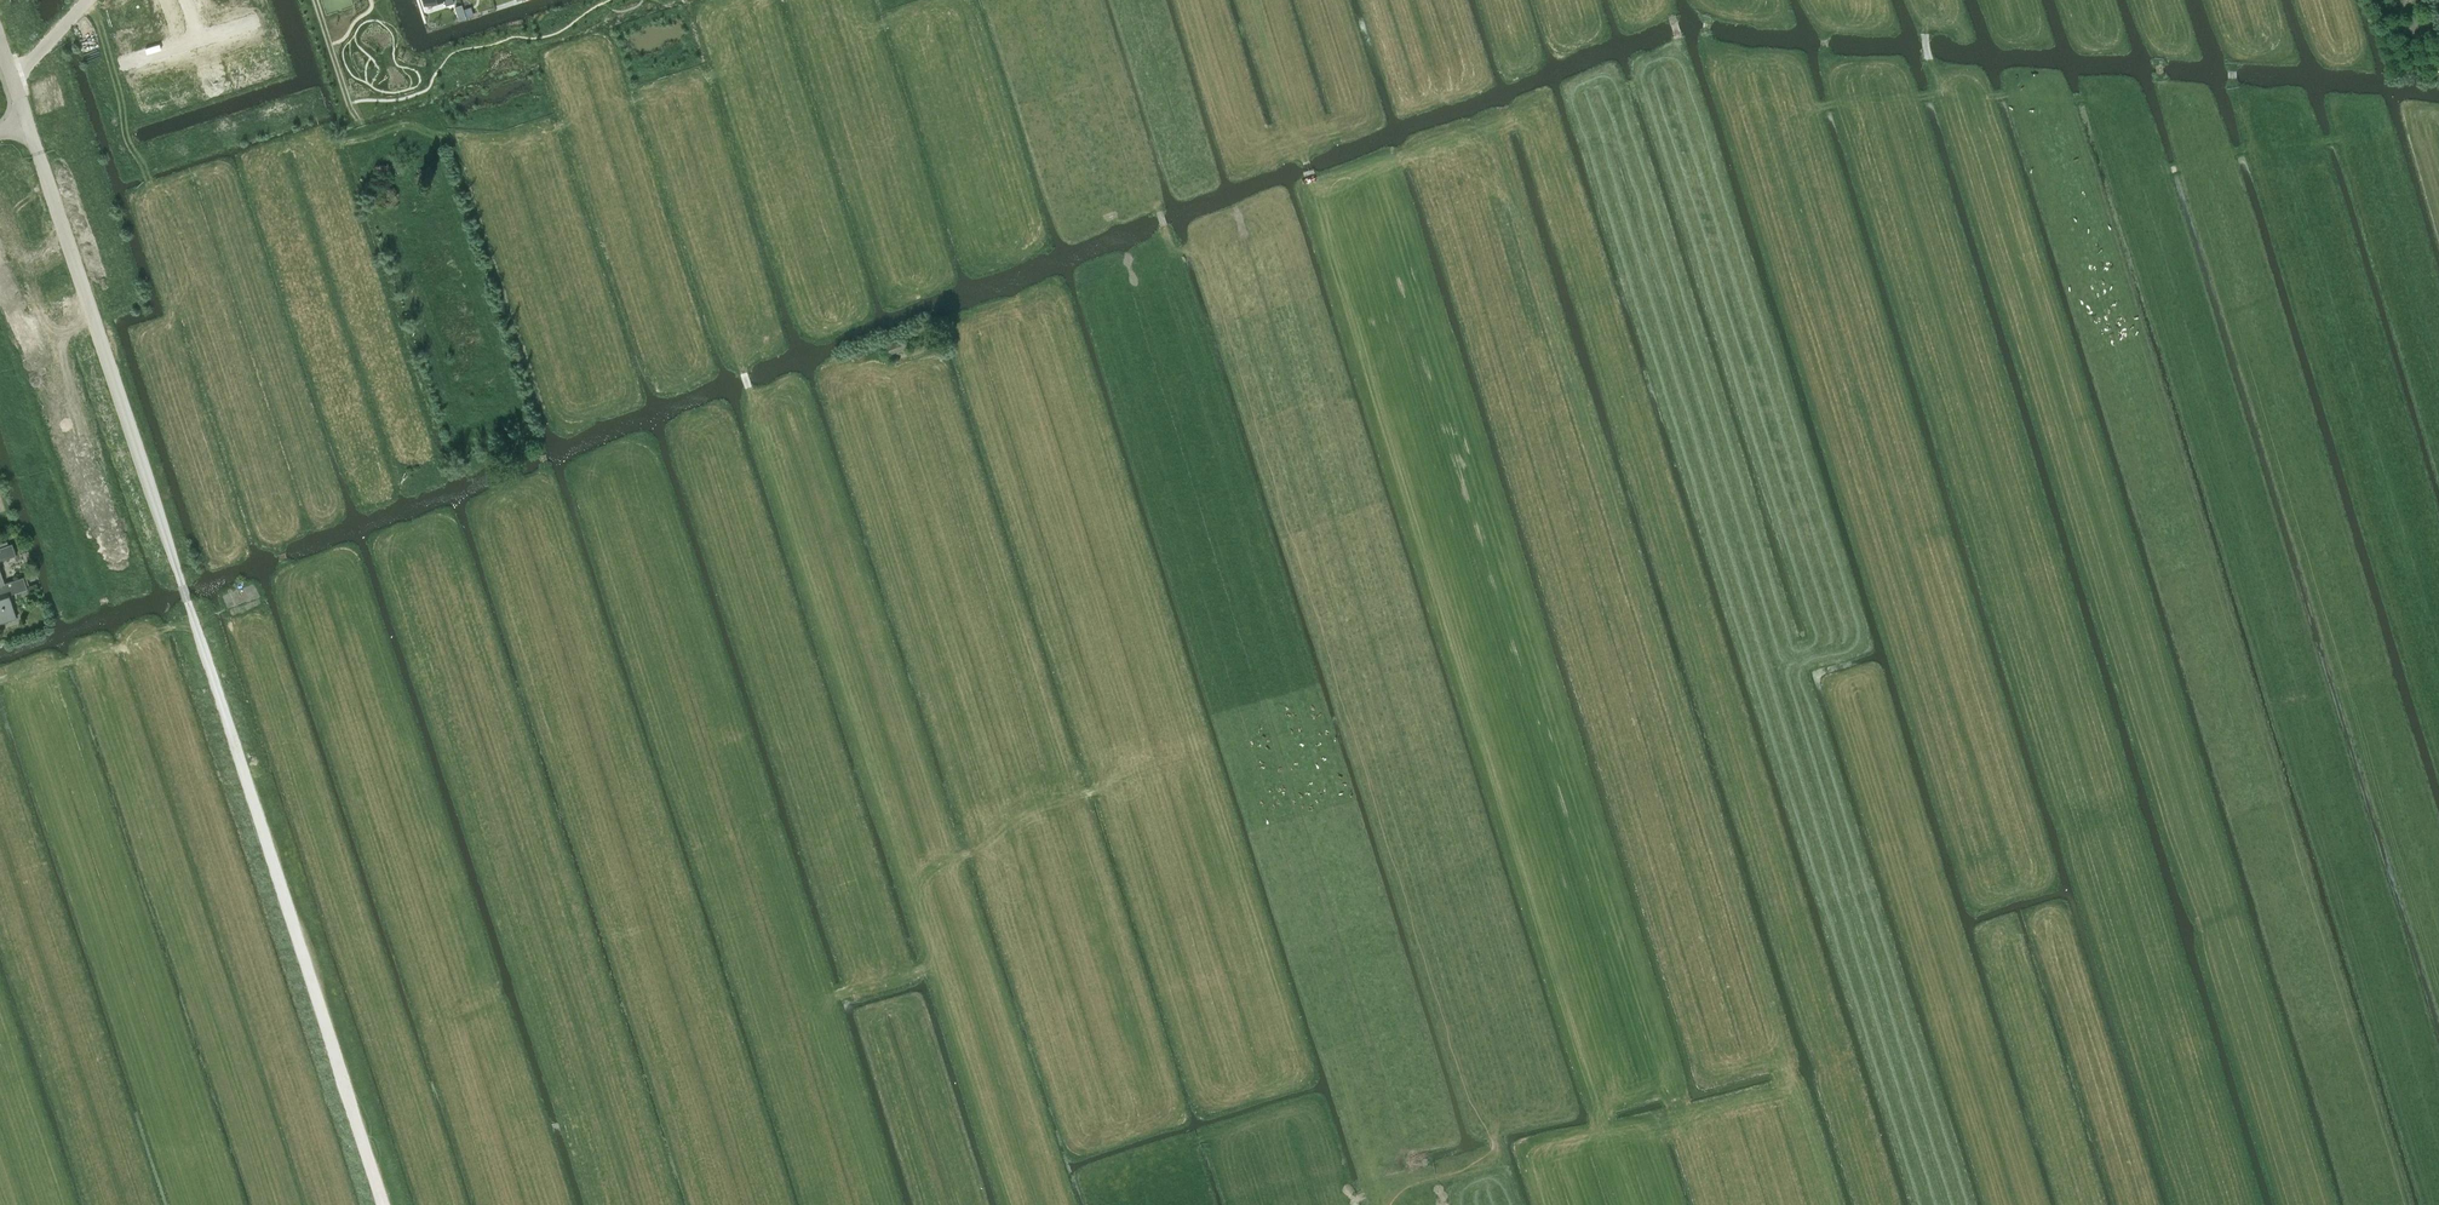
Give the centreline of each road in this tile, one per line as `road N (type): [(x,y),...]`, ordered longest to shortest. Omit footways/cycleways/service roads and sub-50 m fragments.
road 1 (track): [(364,130),(348,104),(315,0)]

